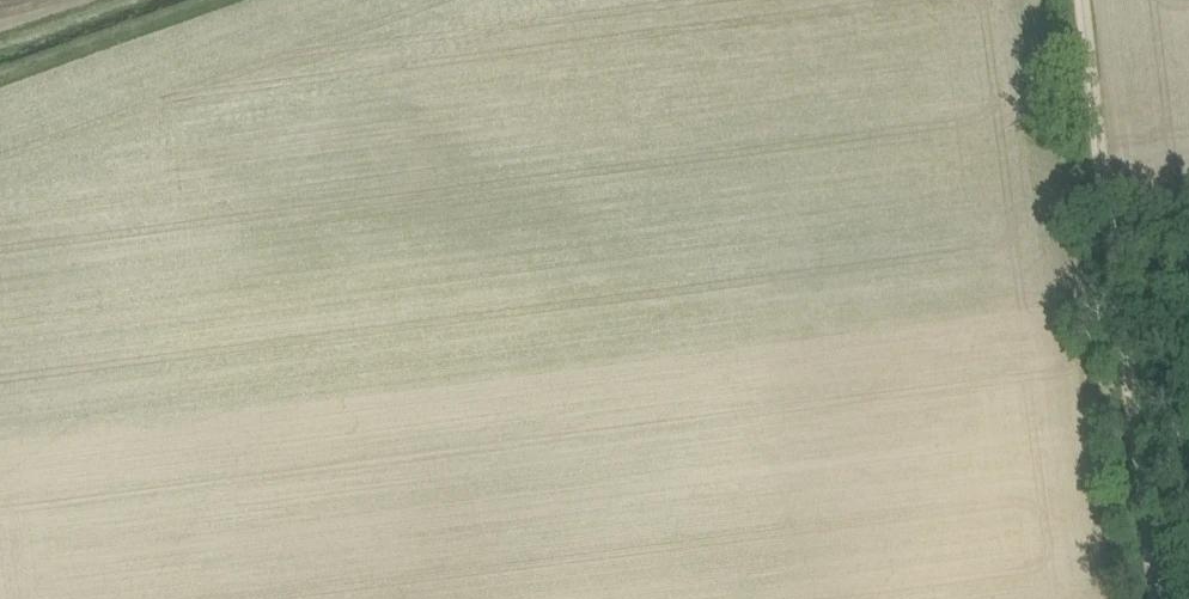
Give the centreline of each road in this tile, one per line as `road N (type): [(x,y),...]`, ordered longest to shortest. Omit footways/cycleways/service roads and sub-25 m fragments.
road 1 (track): [(1165,598),(1083,0)]

